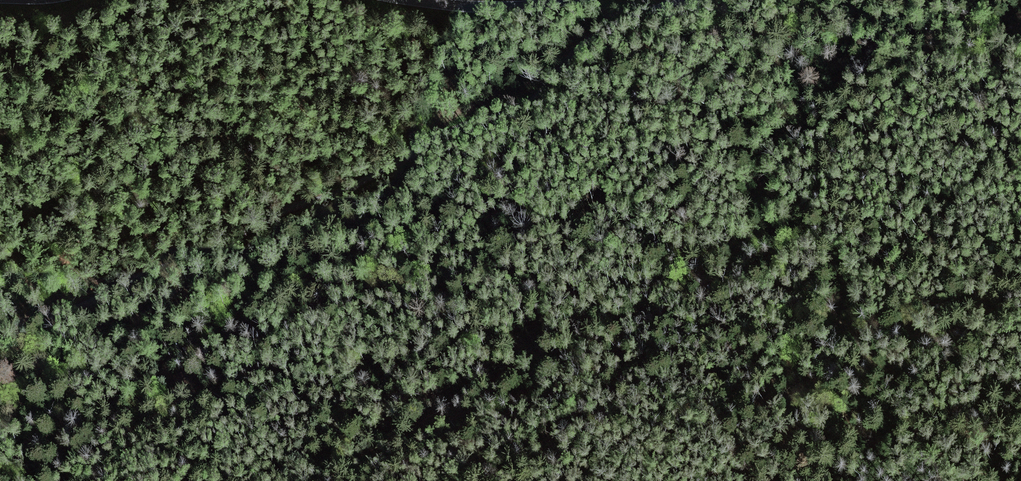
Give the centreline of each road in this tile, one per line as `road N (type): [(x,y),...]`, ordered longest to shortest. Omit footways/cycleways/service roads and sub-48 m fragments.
road 1 (unclassified): [(684,0),(590,37),(532,103),(455,129),(350,188),(287,208),(211,251),(138,275),(0,341)]
road 2 (tertiary): [(428,0),(562,0)]

